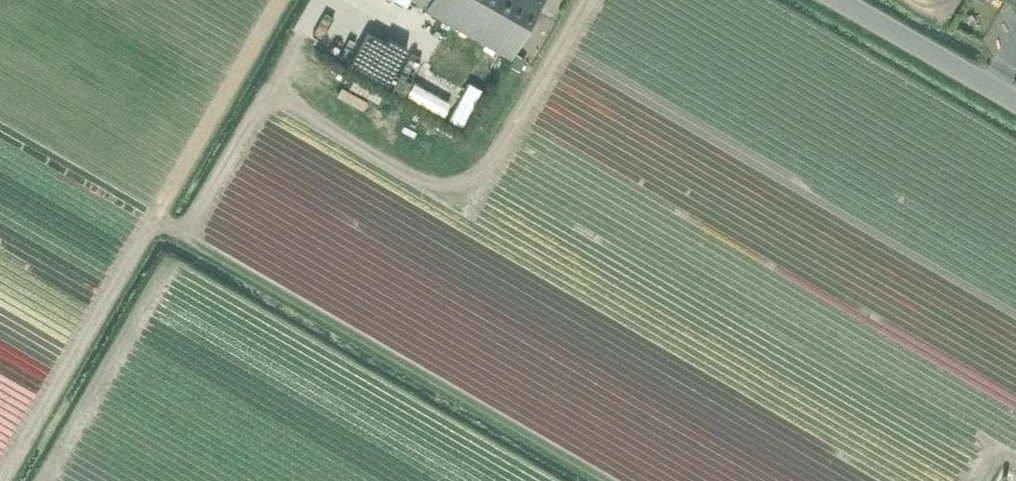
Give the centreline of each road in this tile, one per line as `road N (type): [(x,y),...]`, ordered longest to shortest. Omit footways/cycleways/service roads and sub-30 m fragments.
road 1 (unclassified): [(1015,100),(843,0)]

